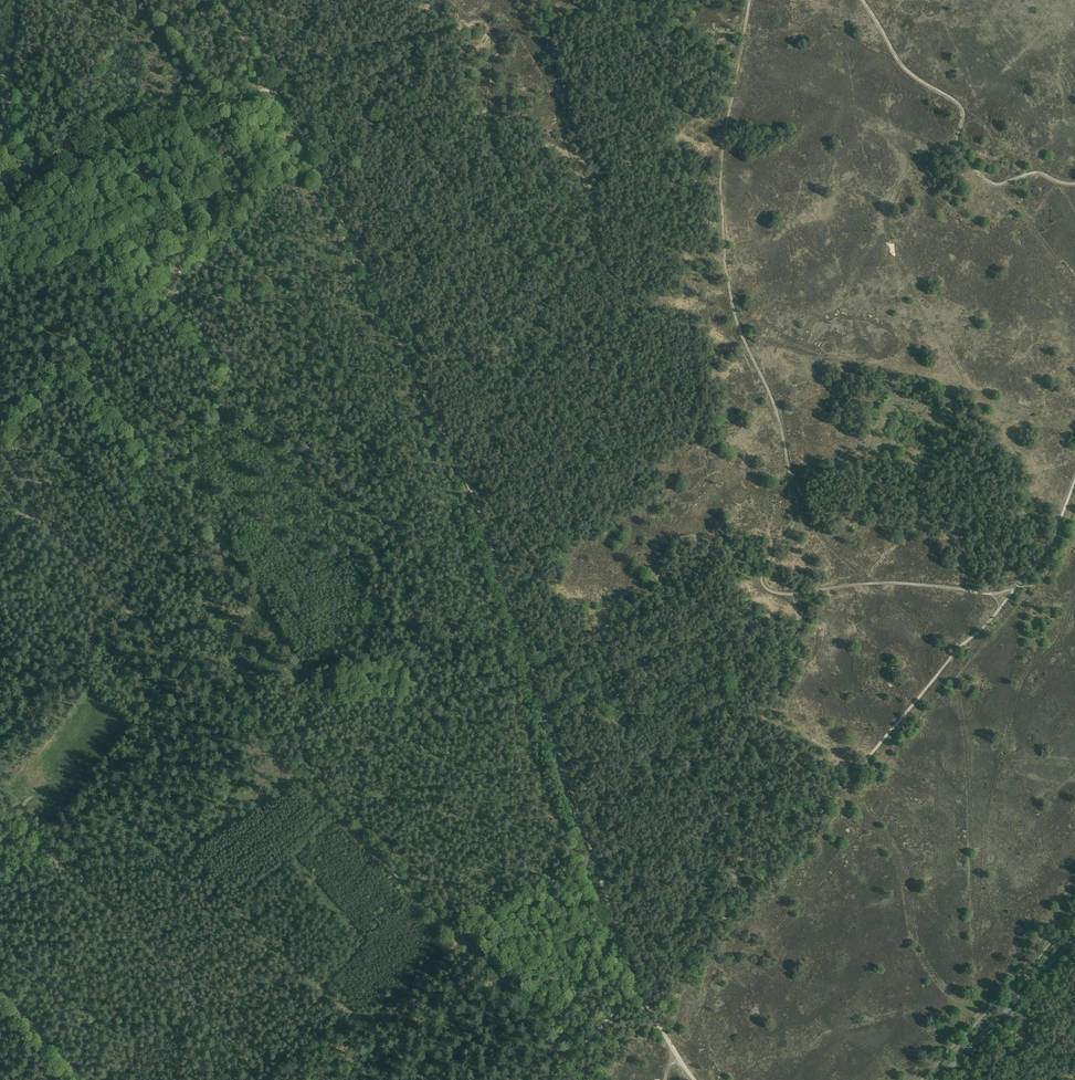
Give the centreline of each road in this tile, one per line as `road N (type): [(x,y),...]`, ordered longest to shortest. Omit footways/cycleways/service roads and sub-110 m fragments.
road 1 (track): [(271,87),(473,499),(637,992)]
road 2 (track): [(637,992),(572,1049),(43,522),(24,517),(0,544)]
road 3 (track): [(750,0),(723,149),(726,267),(737,324),(779,421),(798,506),(762,572),(765,586),(790,594),(871,583),(992,594),(1016,588)]
road 4 (track): [(646,1007),(786,843),(831,807),(1016,588)]
road 5 (track): [(1074,184),(1036,173),(991,182),(959,151),(962,109),(901,64),(863,0)]
road 6 (track): [(271,87),(60,160)]
road 7 (tertiary): [(938,1079),(1074,939)]
road 8 (track): [(1016,588),(1051,543),(1074,481)]
road 9 (track): [(0,993),(85,1079)]

